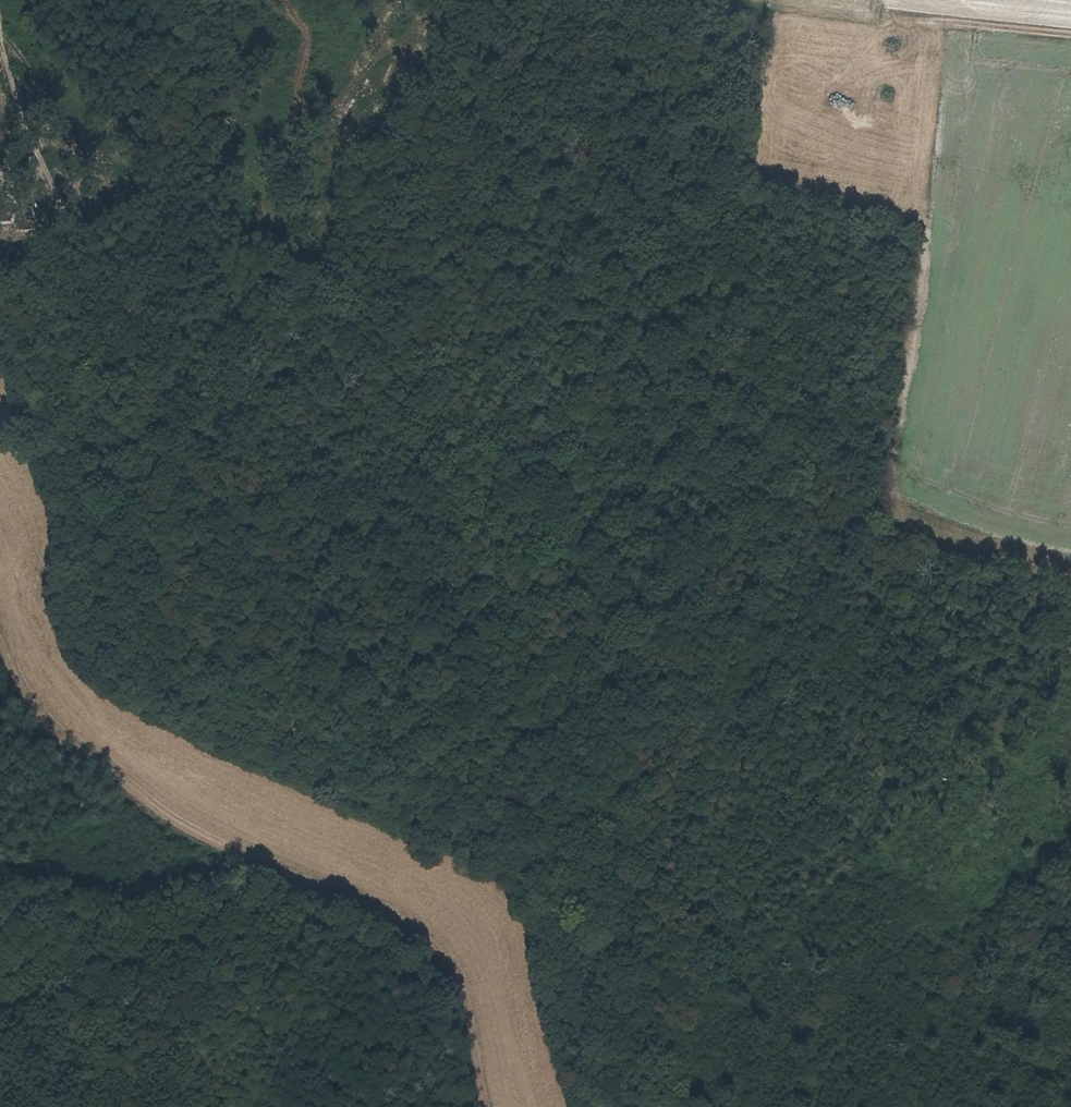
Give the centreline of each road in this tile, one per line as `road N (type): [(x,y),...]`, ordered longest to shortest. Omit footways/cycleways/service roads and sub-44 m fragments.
road 1 (track): [(475,1106),(465,1022),(433,936),(188,821),(44,733),(0,639)]
road 2 (track): [(1070,43),(919,22)]

